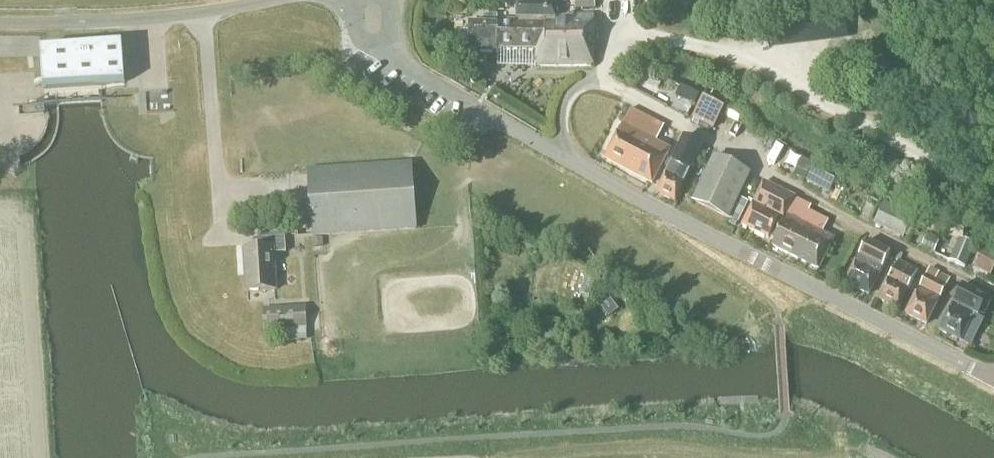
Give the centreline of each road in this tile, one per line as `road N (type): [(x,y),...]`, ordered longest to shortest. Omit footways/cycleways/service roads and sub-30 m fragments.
road 1 (unclassified): [(993,381),(669,216),(408,68),(383,40),(374,3)]
road 2 (unclassified): [(0,22),(149,18),(268,0)]
road 3 (track): [(794,189),(966,277)]

